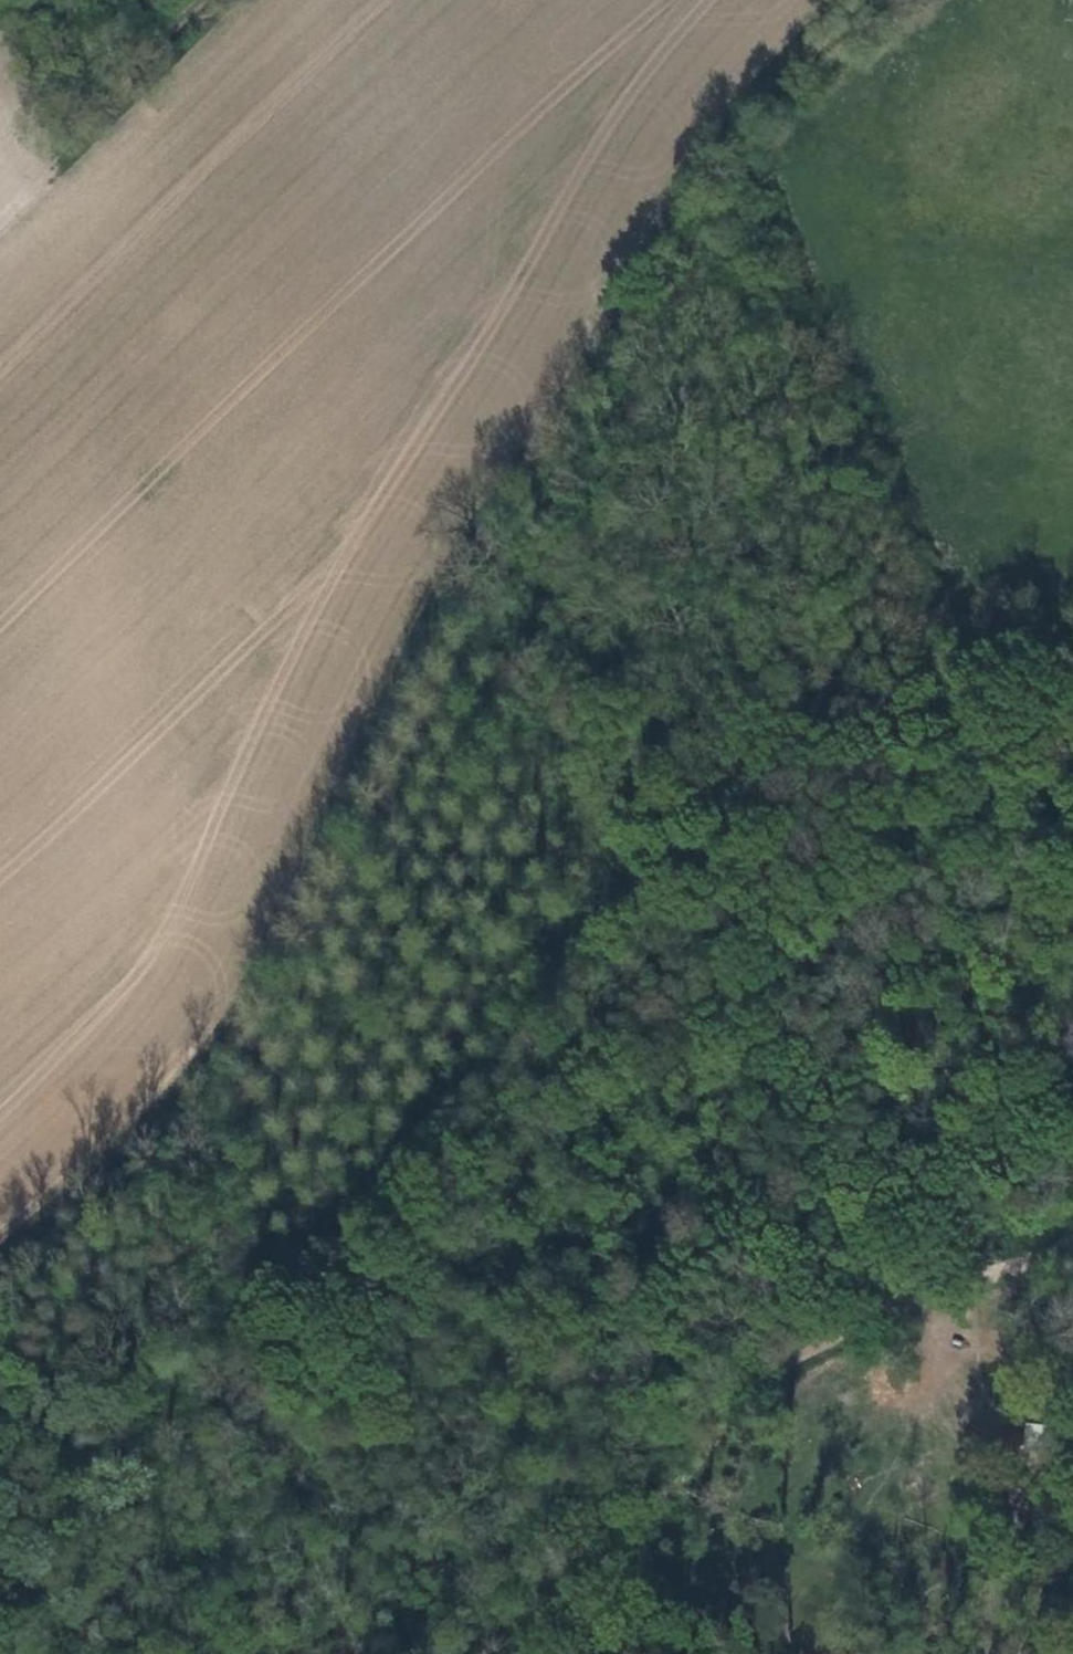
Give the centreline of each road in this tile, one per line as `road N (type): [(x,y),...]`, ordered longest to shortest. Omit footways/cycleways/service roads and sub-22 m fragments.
road 1 (track): [(483,1653),(756,1375),(1072,1238)]

